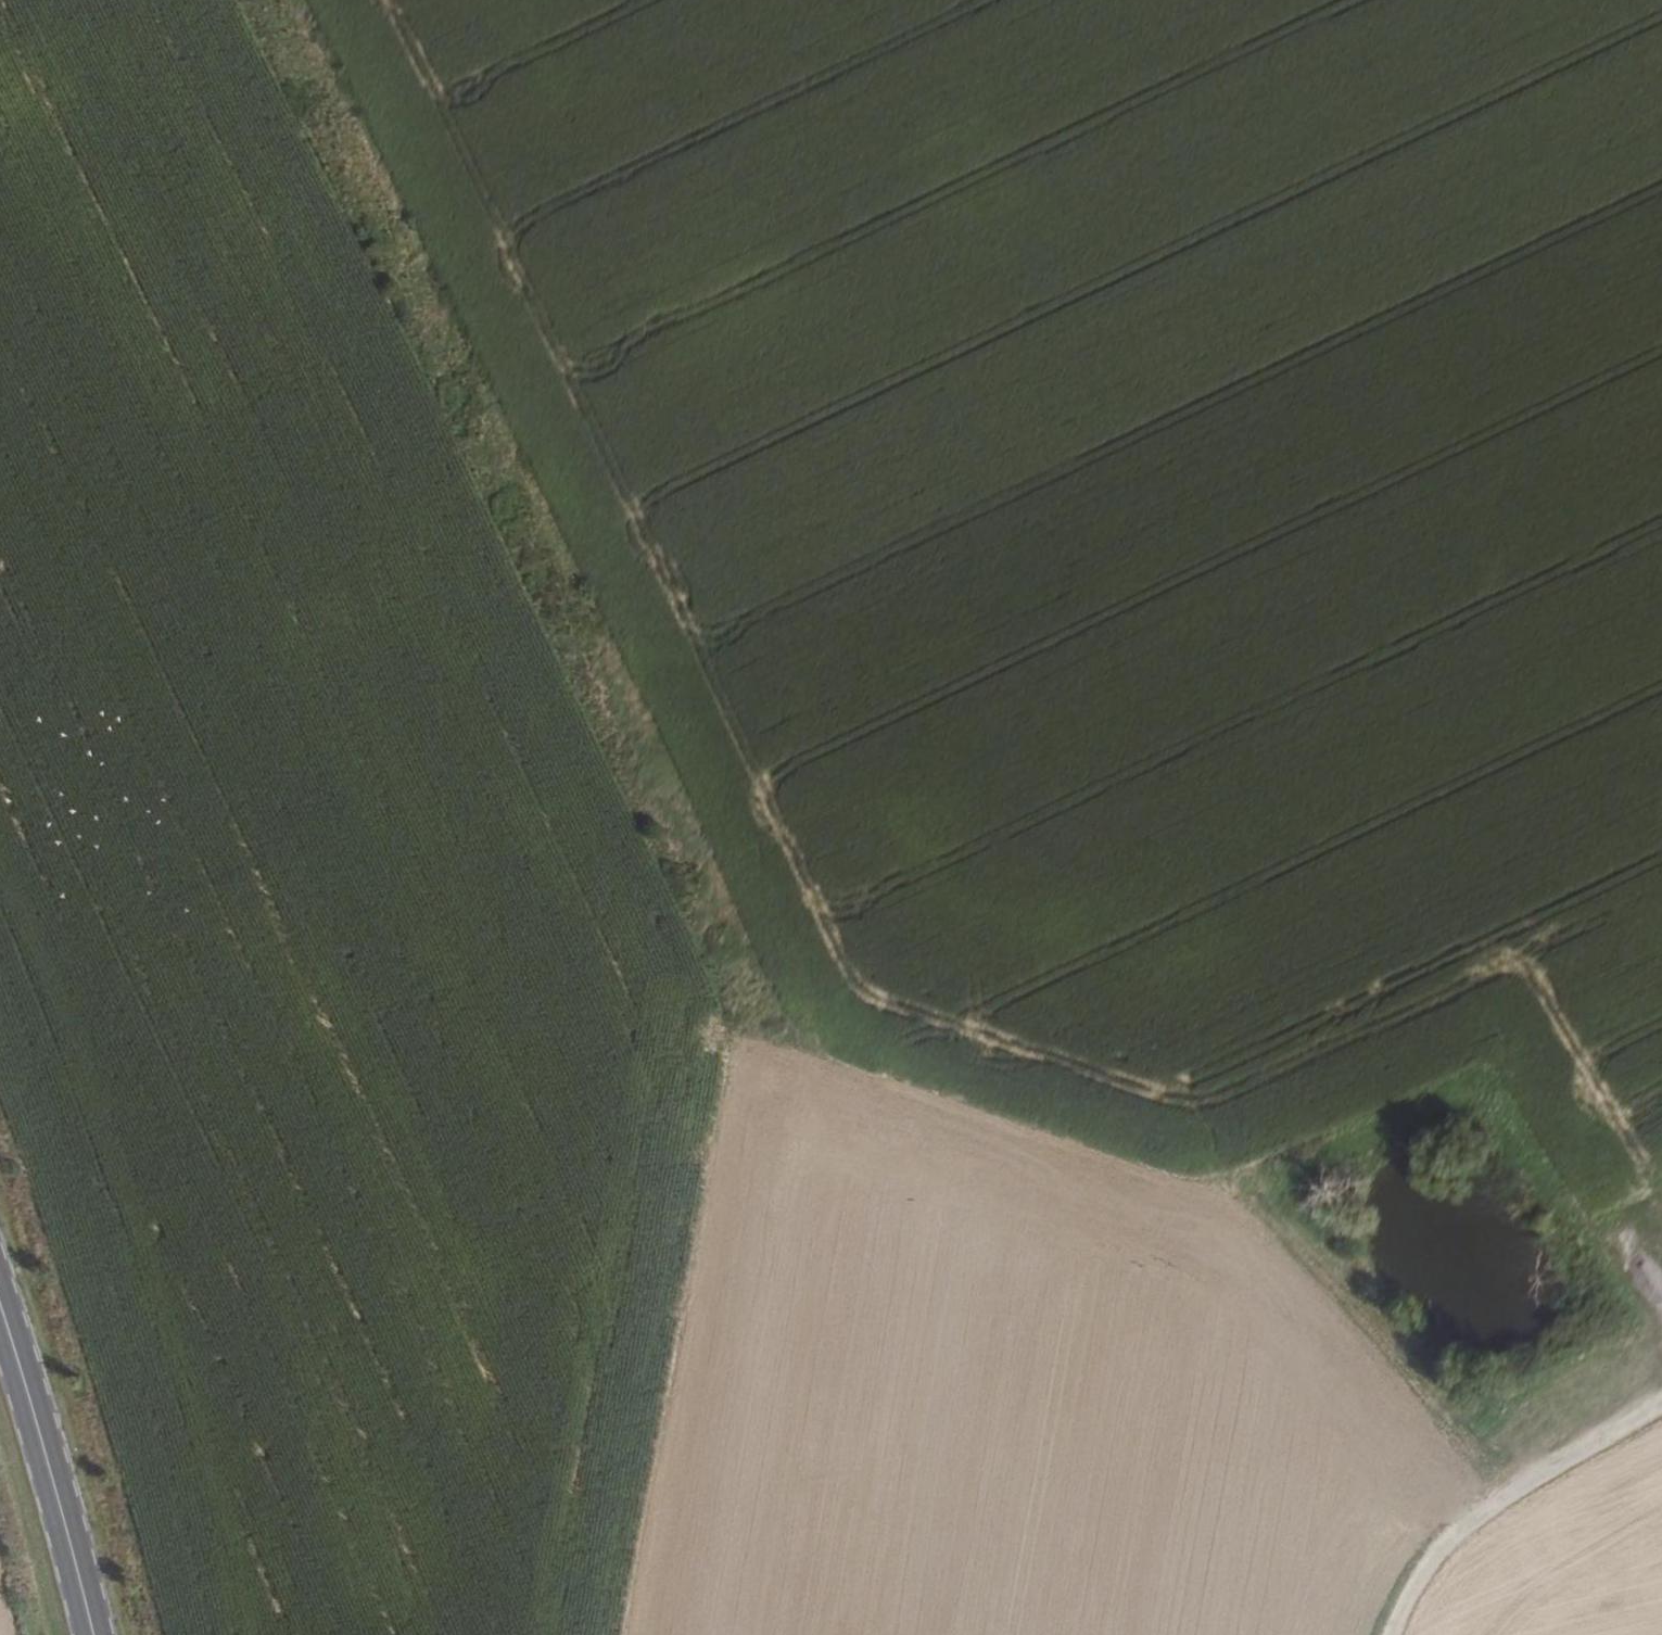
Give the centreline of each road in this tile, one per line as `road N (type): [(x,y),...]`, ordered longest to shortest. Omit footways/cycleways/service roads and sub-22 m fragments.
road 1 (track): [(1395,1634),(1407,1597),(1480,1513),(1661,1401)]
road 2 (primary): [(0,1330),(86,1634)]

